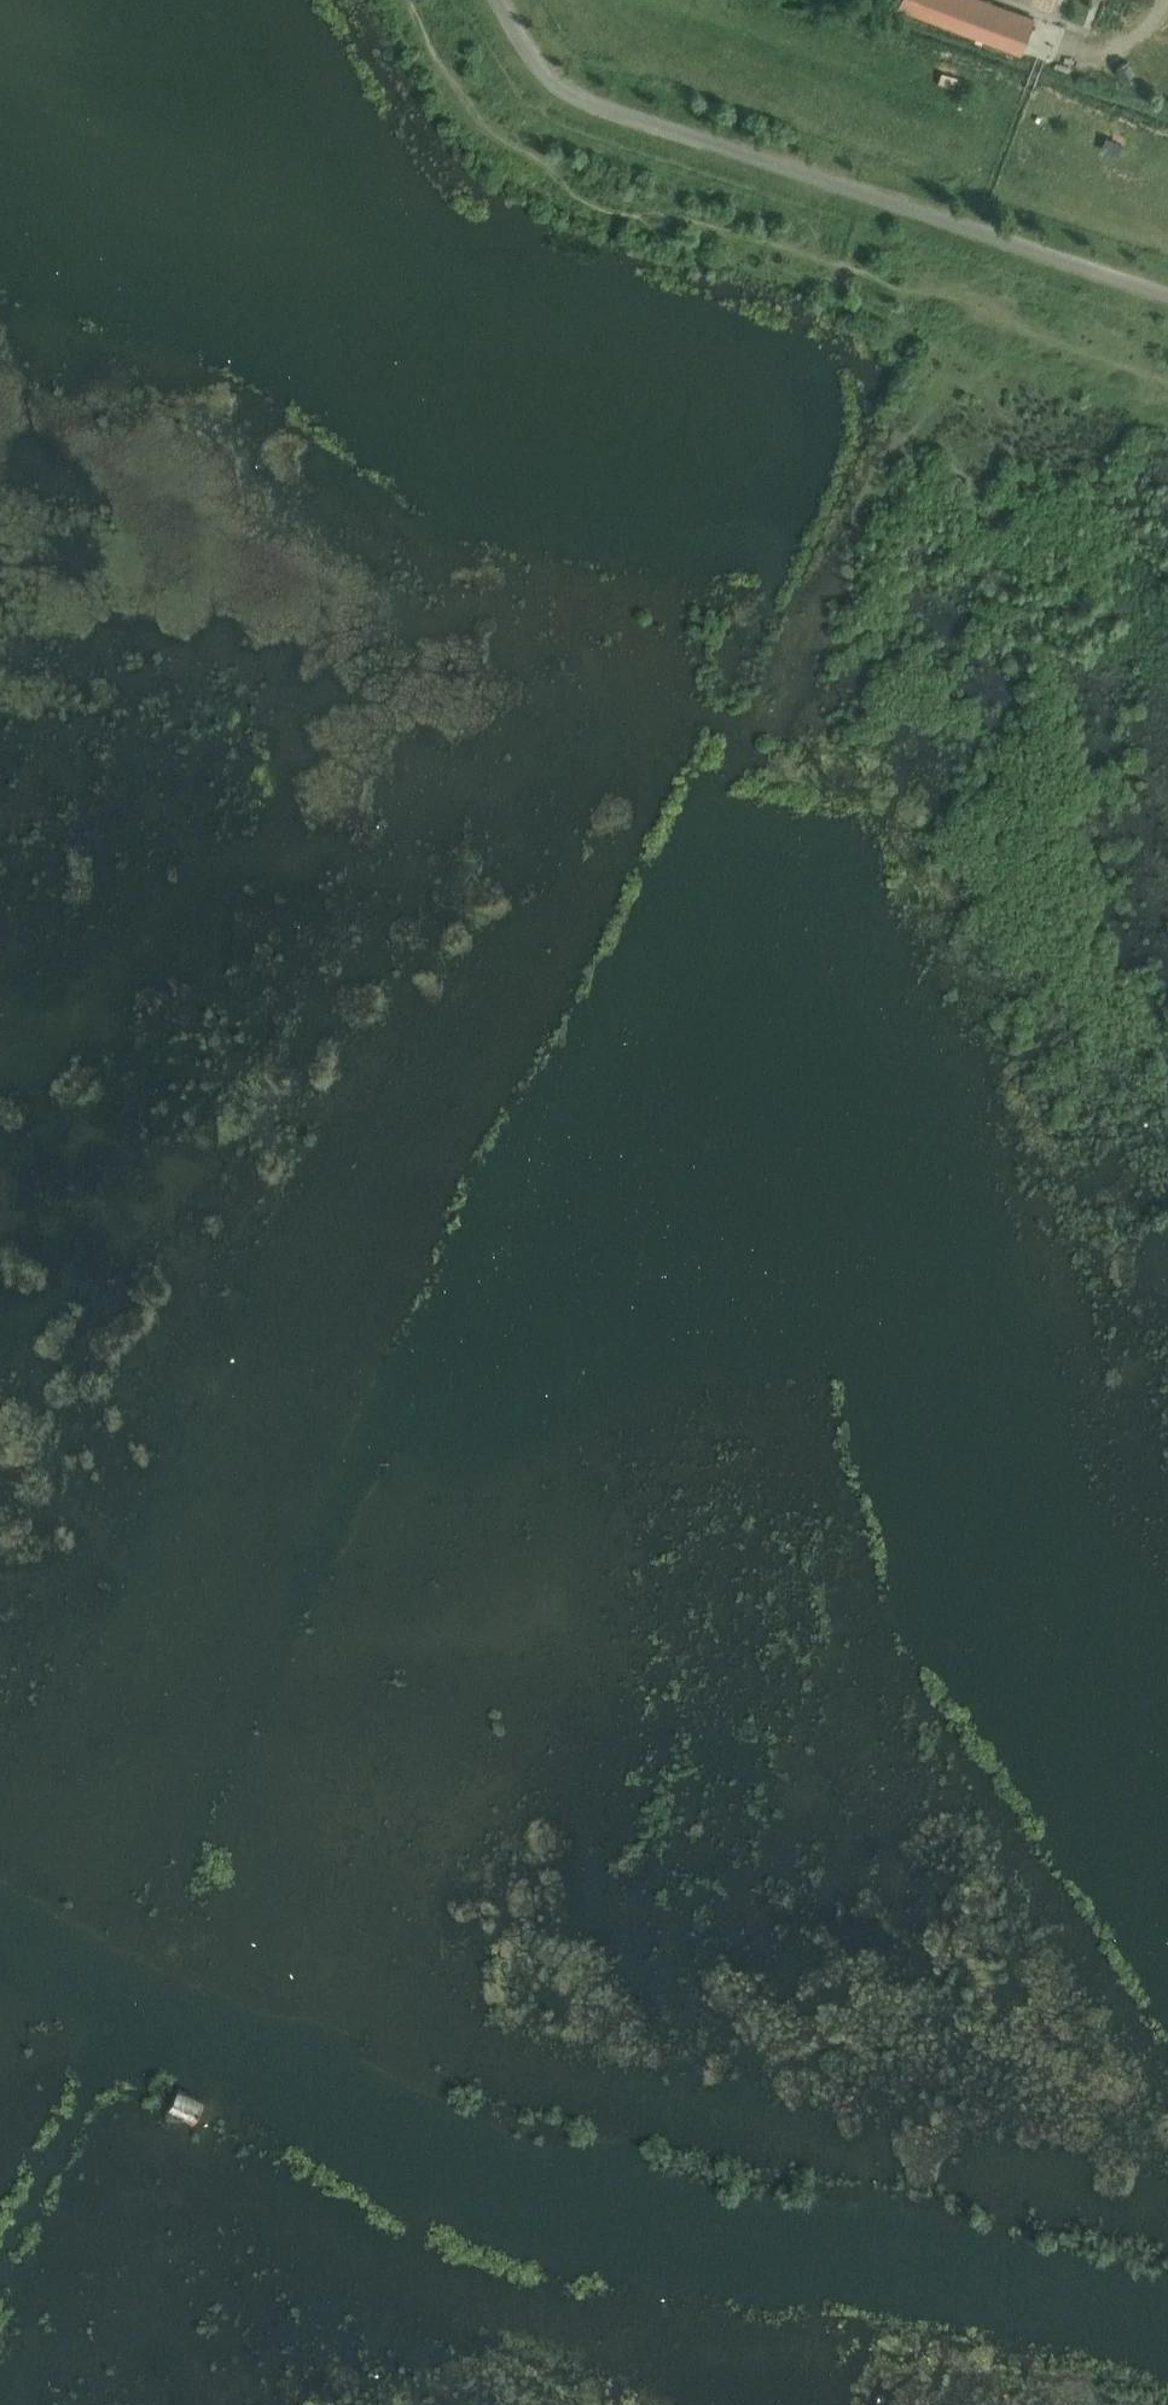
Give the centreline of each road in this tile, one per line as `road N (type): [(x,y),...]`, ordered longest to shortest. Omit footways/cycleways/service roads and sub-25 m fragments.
road 1 (unclassified): [(1167,297),(584,101),(543,72),(500,0)]

